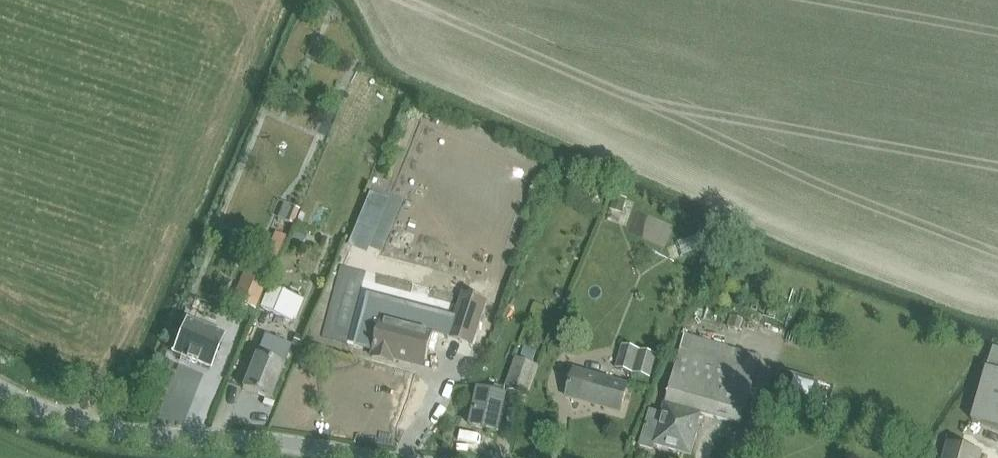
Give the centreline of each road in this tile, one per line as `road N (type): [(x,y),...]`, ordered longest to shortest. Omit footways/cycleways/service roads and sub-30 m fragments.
road 1 (track): [(271,0),(79,422)]
road 2 (tertiary): [(347,457),(79,422),(0,389)]

